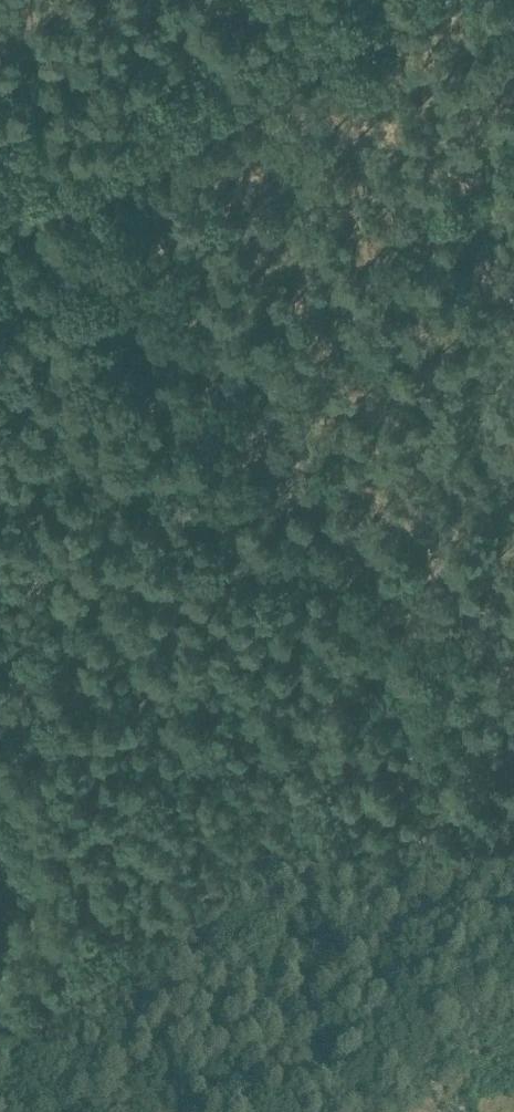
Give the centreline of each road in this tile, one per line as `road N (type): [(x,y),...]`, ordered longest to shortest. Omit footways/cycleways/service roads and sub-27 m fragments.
road 1 (unclassified): [(0,244),(451,0)]

